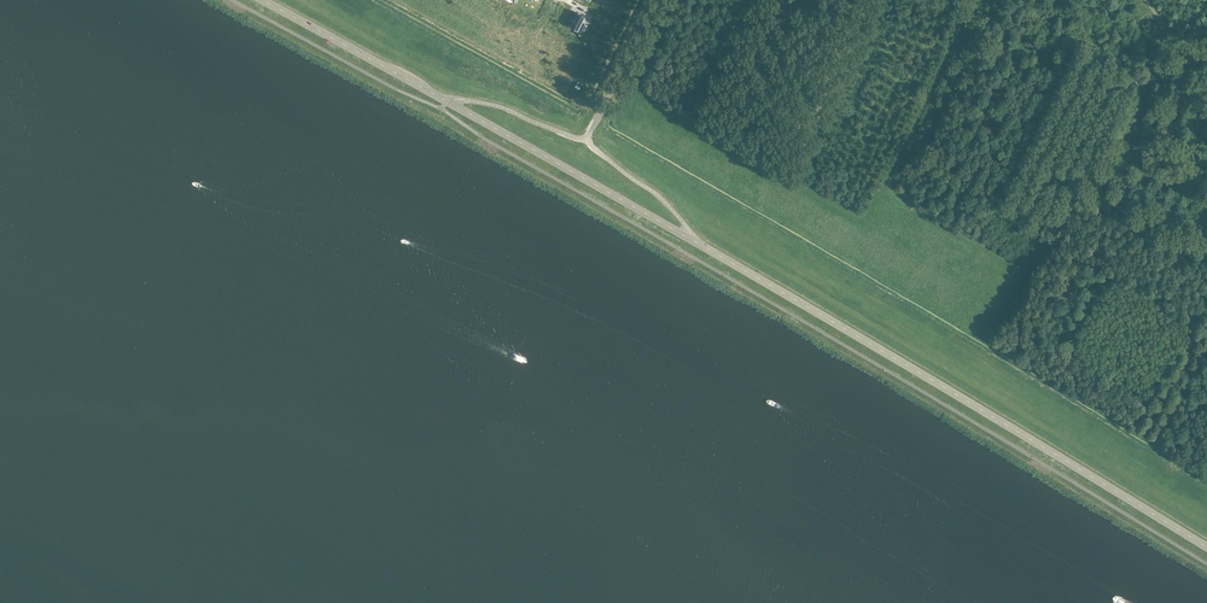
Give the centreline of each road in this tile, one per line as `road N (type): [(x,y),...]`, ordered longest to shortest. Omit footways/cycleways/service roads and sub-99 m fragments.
road 1 (tertiary): [(1206,548),(696,243)]
road 2 (track): [(618,76),(855,215),(868,210),(975,5)]
road 3 (tertiary): [(696,243),(447,101)]
road 4 (tertiary): [(447,101),(261,0)]
road 5 (unclassified): [(586,138),(656,0)]
road 6 (unclassified): [(696,243),(673,210),(586,138)]
road 7 (unclassified): [(586,138),(499,107),(447,101)]

